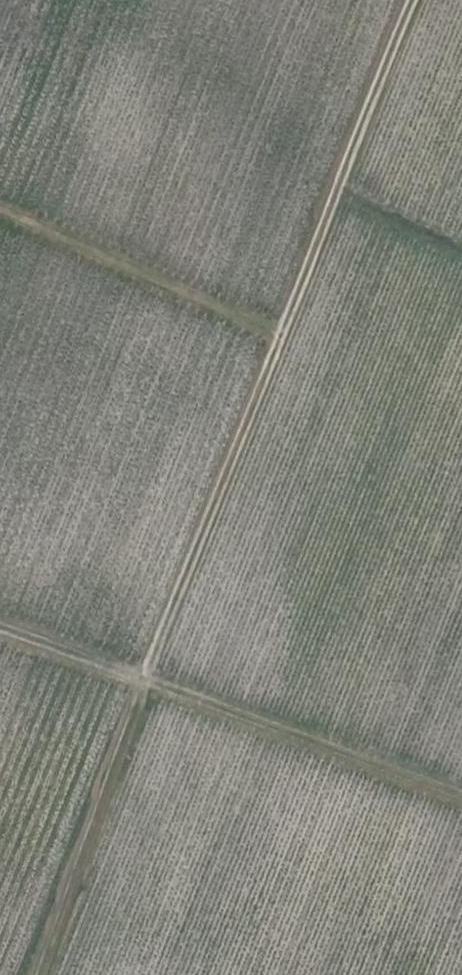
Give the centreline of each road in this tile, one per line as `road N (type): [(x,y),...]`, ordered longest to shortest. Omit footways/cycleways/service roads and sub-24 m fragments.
road 1 (track): [(413,0),(31,974)]
road 2 (track): [(461,795),(0,627)]
road 3 (track): [(0,212),(278,340)]
road 4 (track): [(338,188),(461,249)]

